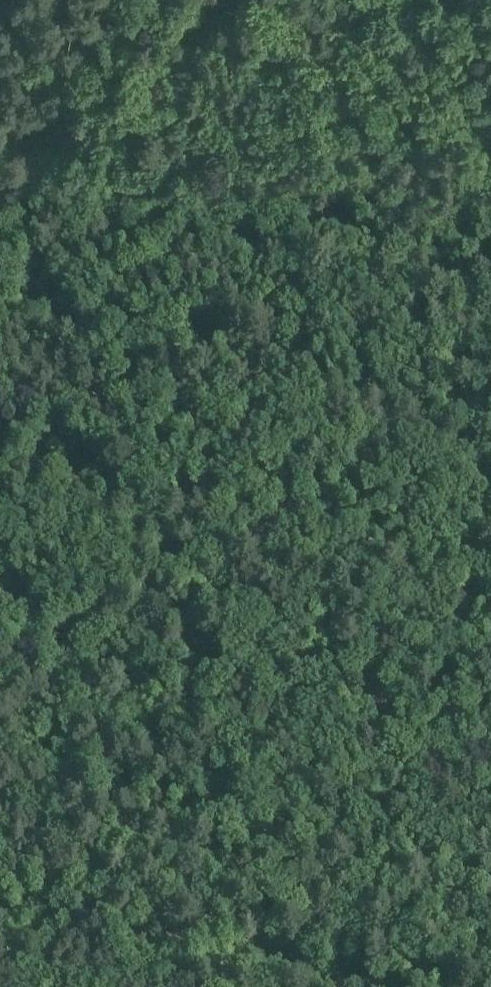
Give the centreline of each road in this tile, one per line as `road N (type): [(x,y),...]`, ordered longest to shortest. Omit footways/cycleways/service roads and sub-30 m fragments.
road 1 (track): [(0,286),(115,0)]

